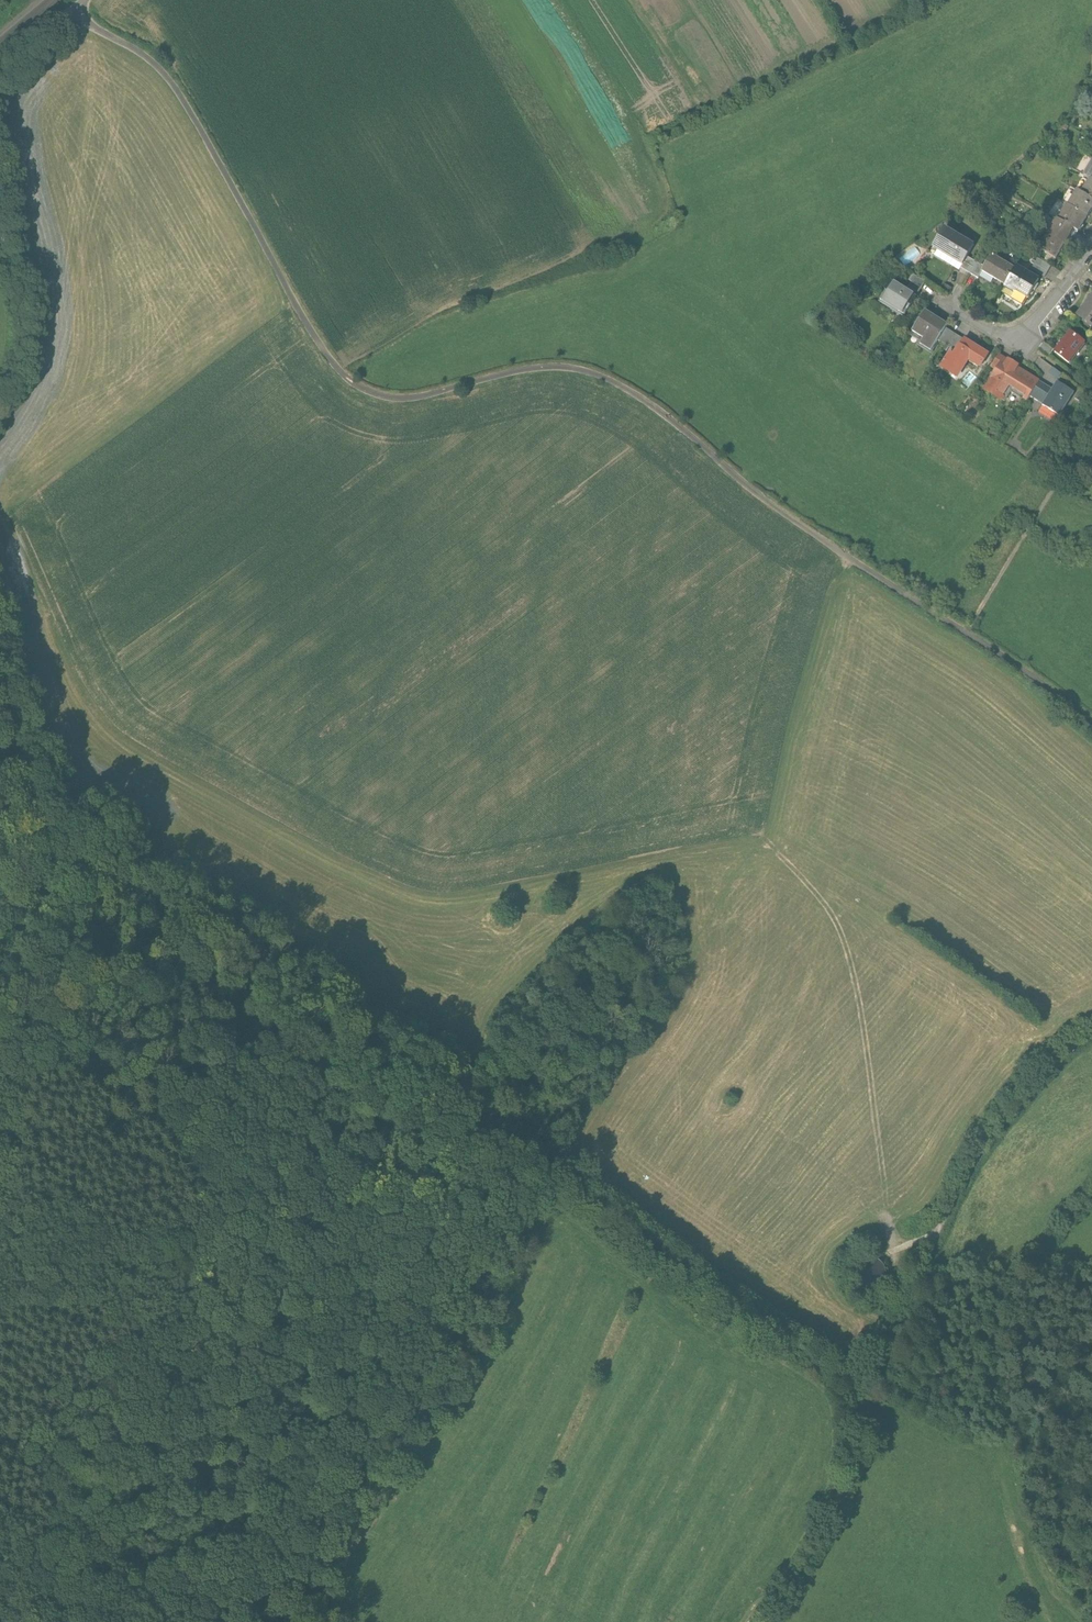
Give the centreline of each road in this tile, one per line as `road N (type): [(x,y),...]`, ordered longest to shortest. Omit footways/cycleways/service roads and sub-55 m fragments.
road 1 (track): [(77,4),(92,25),(140,50),(169,77),(321,346),(367,393),(416,399),(504,372),(583,369),(643,399),(786,515),(1022,669),(1091,724)]
road 2 (track): [(286,1621),(303,1512),(423,1340),(484,1214),(498,1154),(486,1106)]
road 3 (track): [(486,1106),(330,1020),(247,988),(167,930),(25,913)]
road 4 (track): [(867,1375),(971,1163),(1024,1093),(1091,1032)]
road 5 (track): [(768,1621),(810,1569),(848,1479),(867,1375)]
road 6 (track): [(0,680),(45,852),(42,891),(25,913)]
road 7 (residential): [(1091,251),(1025,335),(994,334),(939,302)]
road 8 (track): [(0,224),(20,317),(16,357),(0,389)]

